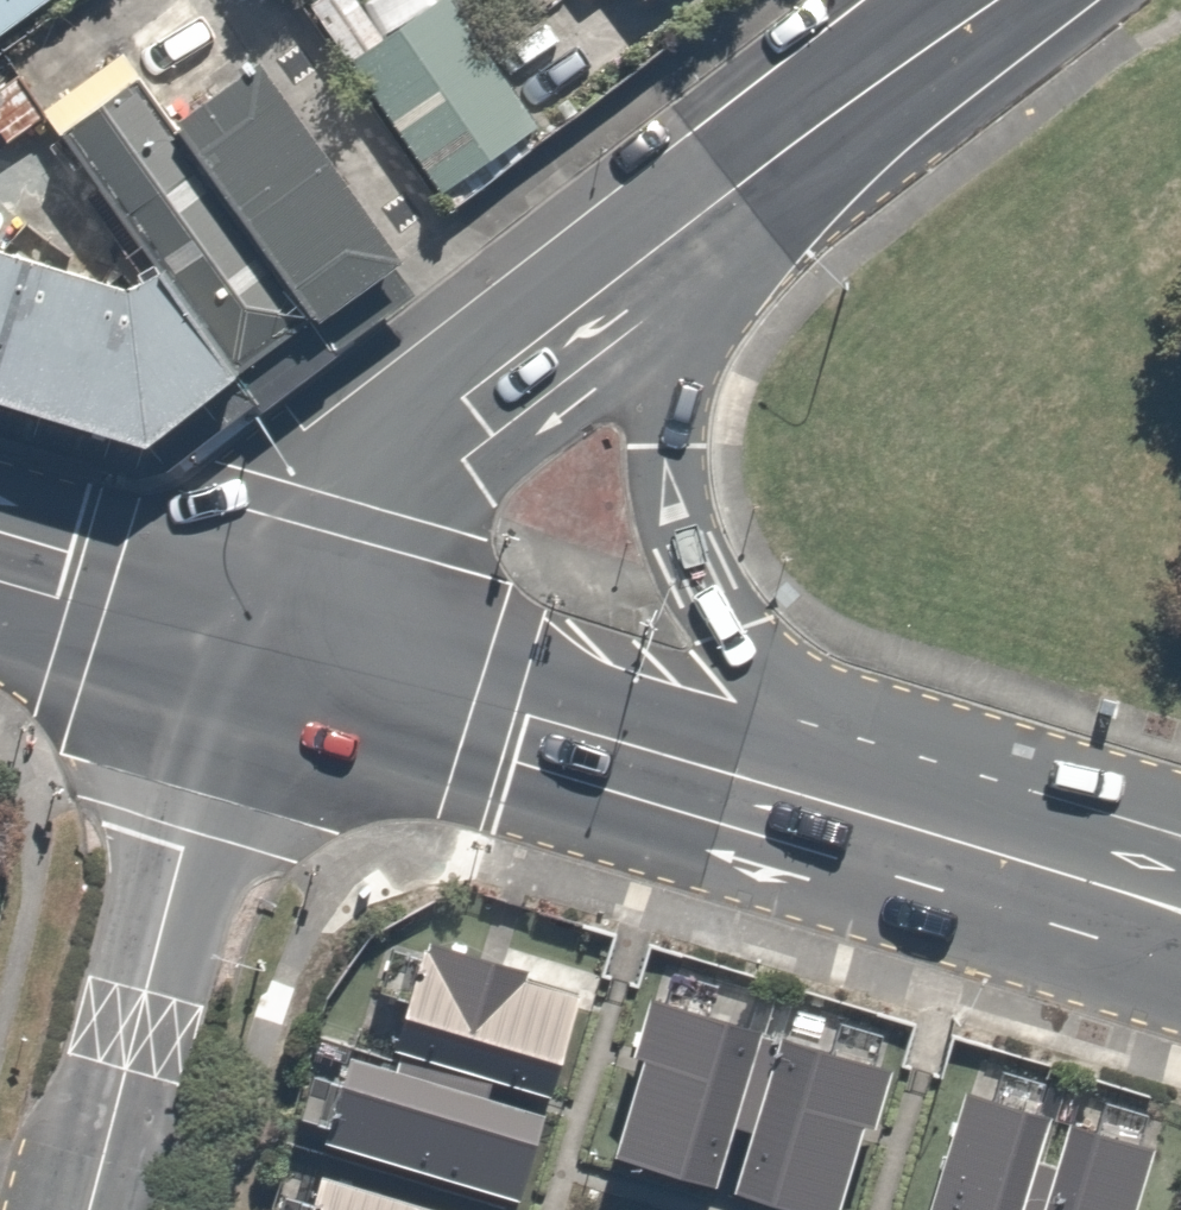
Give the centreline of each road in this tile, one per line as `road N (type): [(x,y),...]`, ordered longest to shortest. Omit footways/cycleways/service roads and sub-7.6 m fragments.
road 1 (secondary): [(895,73),(797,215),(726,301),(676,388),(665,463),(707,612),(755,686),(911,825)]
road 2 (secondary): [(262,643),(325,511),(679,231),(895,73)]
road 3 (secondary): [(911,825),(262,643)]
road 4 (residential): [(90,1209),(181,851),(262,643)]
road 5 (secondary): [(262,643),(0,567)]
road 6 (secondary): [(1180,941),(979,848)]
road 7 (secondary): [(979,848),(1180,874)]
road 8 (secondary): [(895,73),(998,0)]

